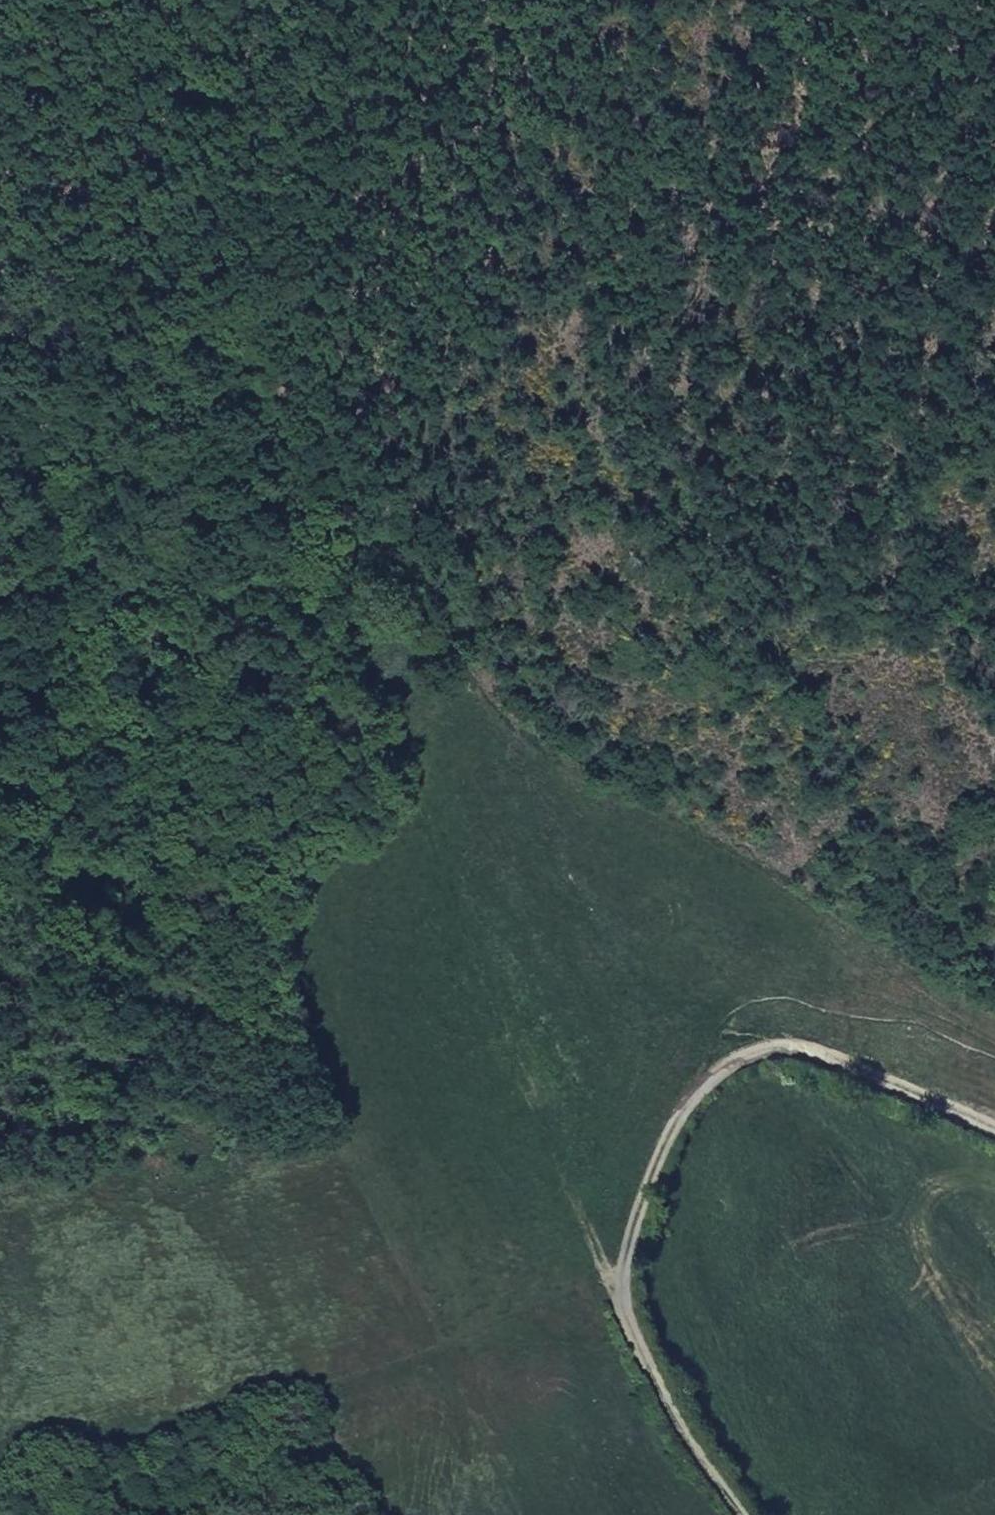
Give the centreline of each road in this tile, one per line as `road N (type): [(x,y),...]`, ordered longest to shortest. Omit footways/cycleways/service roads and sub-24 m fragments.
road 1 (track): [(743,1514),(682,1428),(625,1295),(640,1216),(670,1136),(706,1083),(750,1051),(804,1046),(994,1129)]

